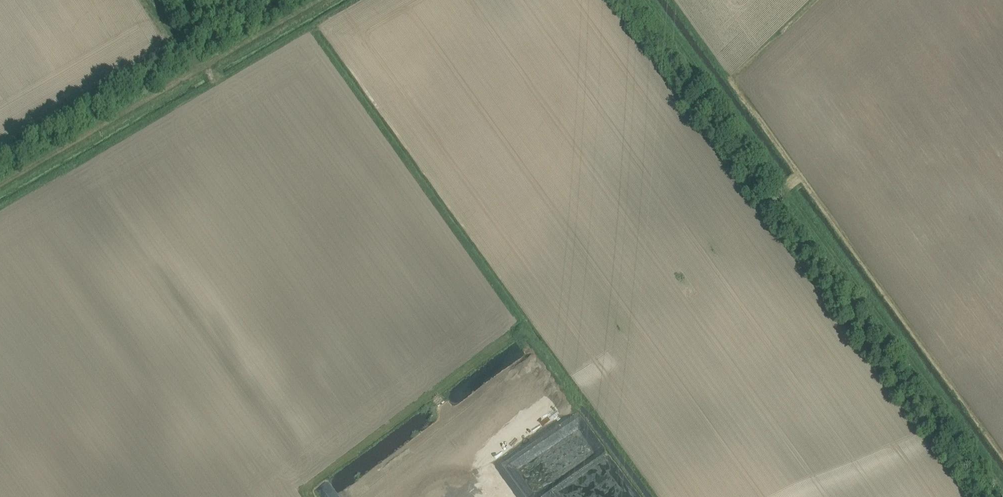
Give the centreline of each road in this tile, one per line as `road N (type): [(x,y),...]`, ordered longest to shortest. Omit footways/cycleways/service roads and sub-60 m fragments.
road 1 (track): [(653,0),(1002,480)]
road 2 (track): [(325,0),(0,190)]

